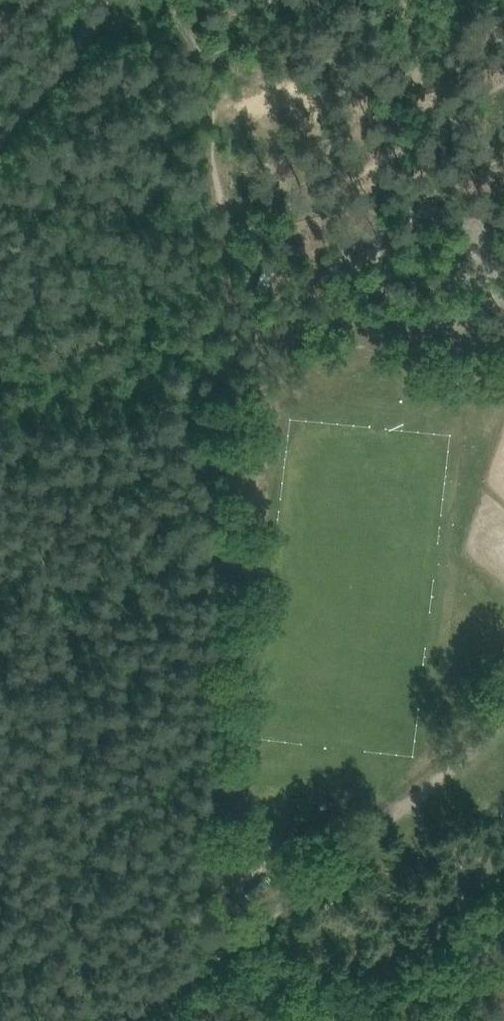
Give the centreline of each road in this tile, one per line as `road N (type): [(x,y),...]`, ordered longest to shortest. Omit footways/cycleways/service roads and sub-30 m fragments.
road 1 (track): [(136,1020),(327,874),(503,722)]
road 2 (track): [(0,144),(100,0)]

